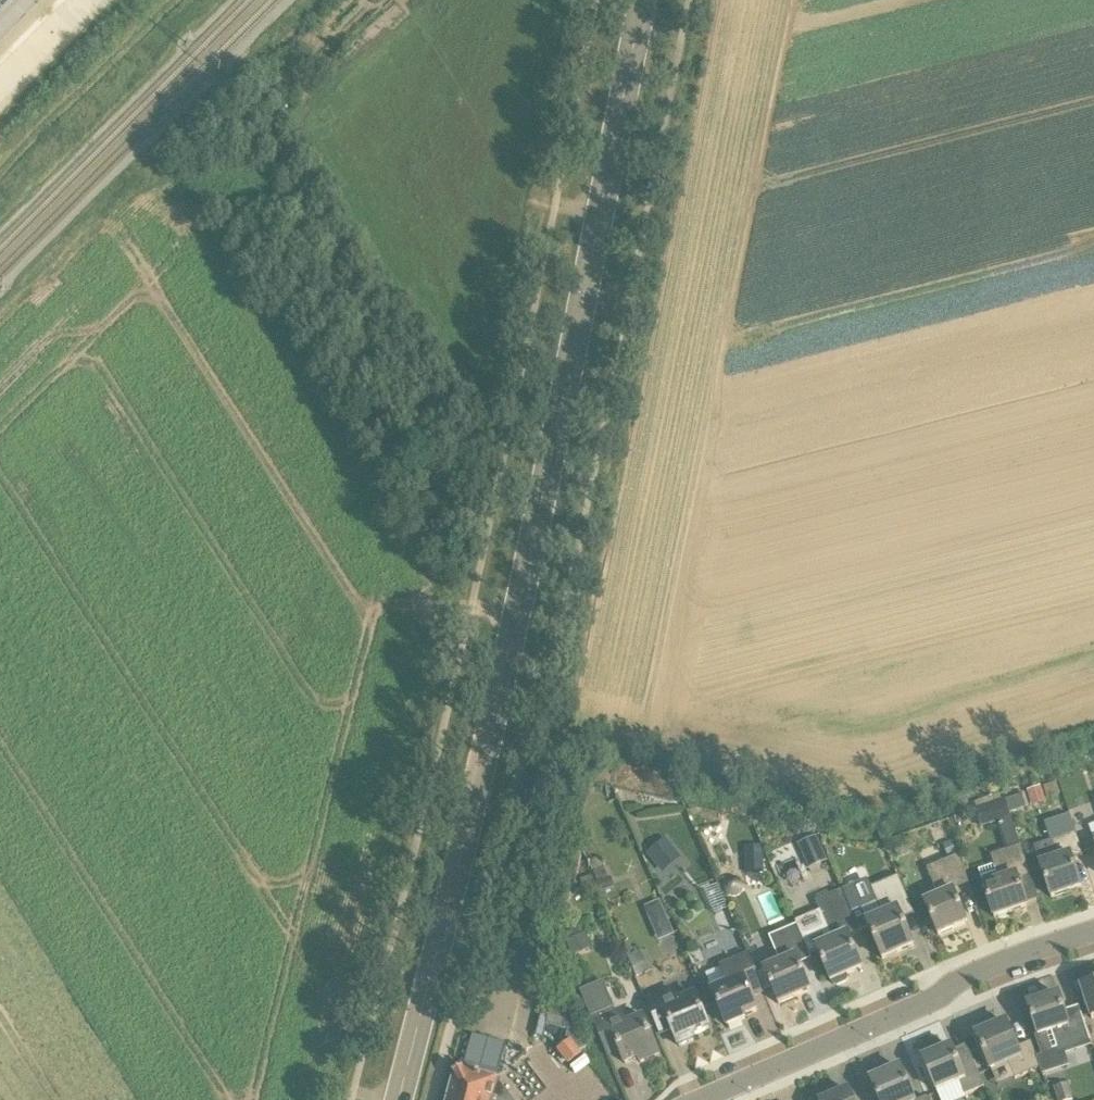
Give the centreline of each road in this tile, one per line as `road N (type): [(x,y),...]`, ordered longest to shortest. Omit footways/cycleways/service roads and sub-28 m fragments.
road 1 (primary): [(397,1099),(500,704),(642,0)]
road 2 (residential): [(699,1099),(926,1005),(968,976),(1093,931)]

